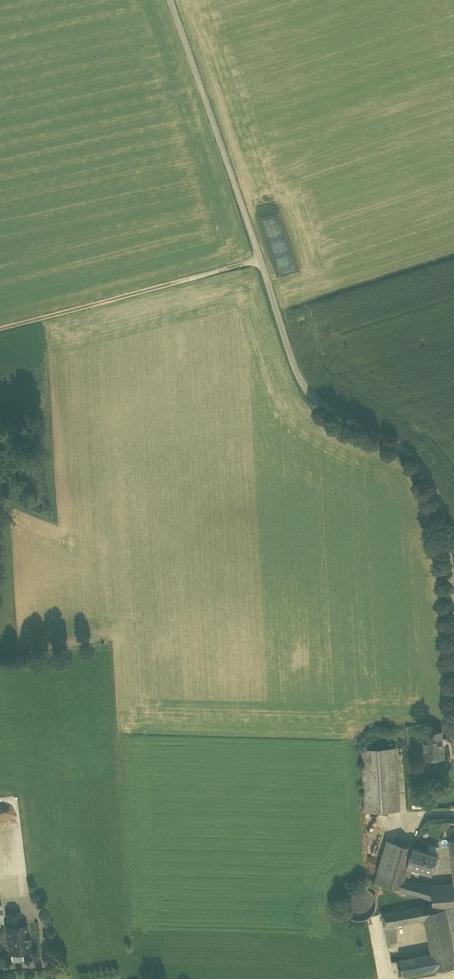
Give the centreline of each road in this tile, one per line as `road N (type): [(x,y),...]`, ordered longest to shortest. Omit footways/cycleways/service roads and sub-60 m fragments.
road 1 (unclassified): [(168,0),(295,372),(315,405),(410,456),(443,518),(453,634)]
road 2 (track): [(259,261),(0,331)]

